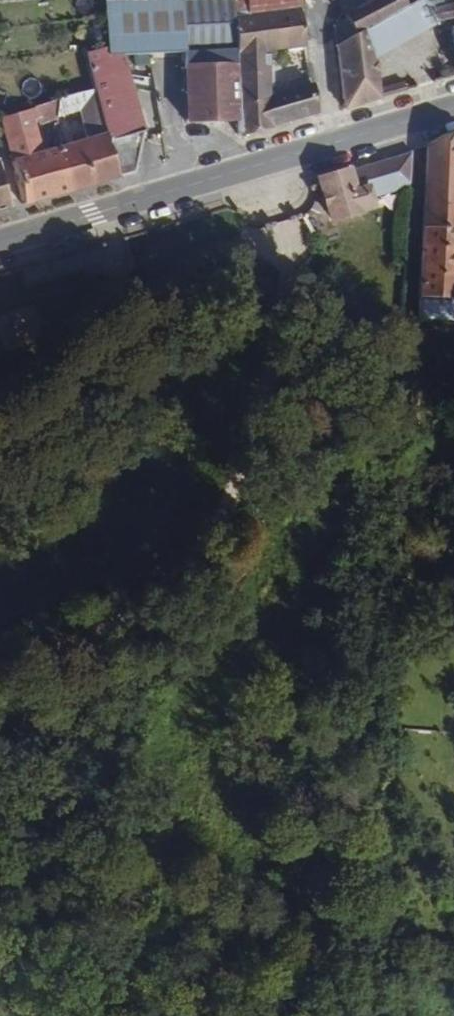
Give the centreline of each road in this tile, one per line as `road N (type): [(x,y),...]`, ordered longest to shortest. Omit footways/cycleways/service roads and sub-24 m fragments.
road 1 (track): [(370,1015),(409,360)]
road 2 (track): [(0,671),(154,606),(190,564),(236,472),(283,227),(259,166)]
road 3 (tertiary): [(453,107),(0,242)]

